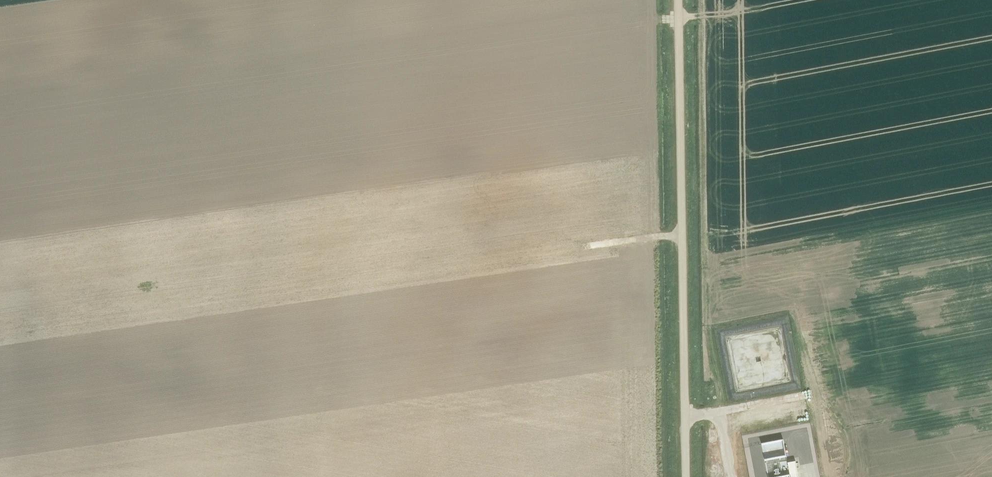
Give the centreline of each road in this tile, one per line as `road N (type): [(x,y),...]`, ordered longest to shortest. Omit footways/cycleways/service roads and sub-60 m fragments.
road 1 (unclassified): [(686,476),(678,0)]

